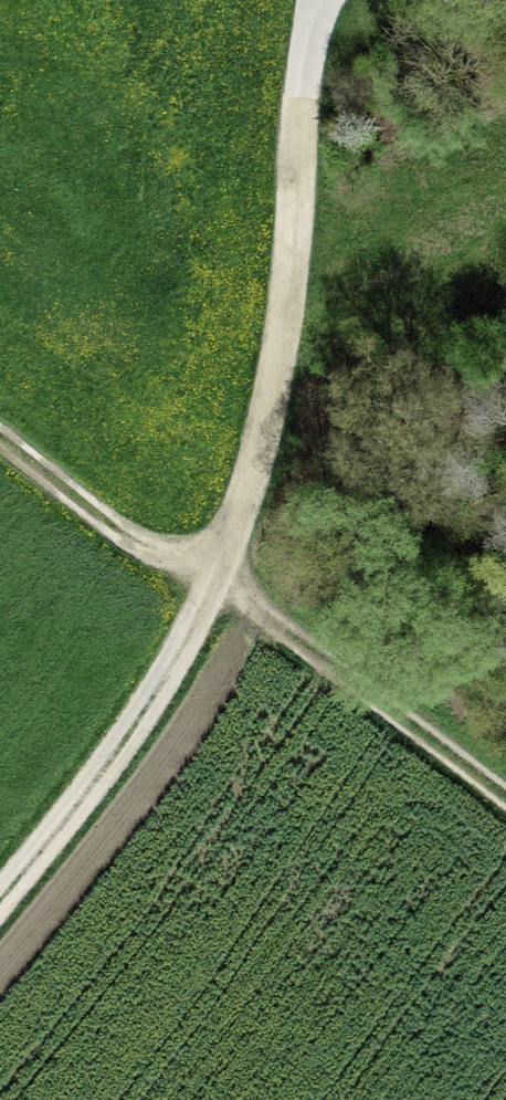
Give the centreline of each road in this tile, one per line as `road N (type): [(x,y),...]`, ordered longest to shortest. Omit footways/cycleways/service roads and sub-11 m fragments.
road 1 (track): [(0,911),(79,815),(232,592),(322,0)]
road 2 (track): [(0,430),(232,592),(505,805)]

